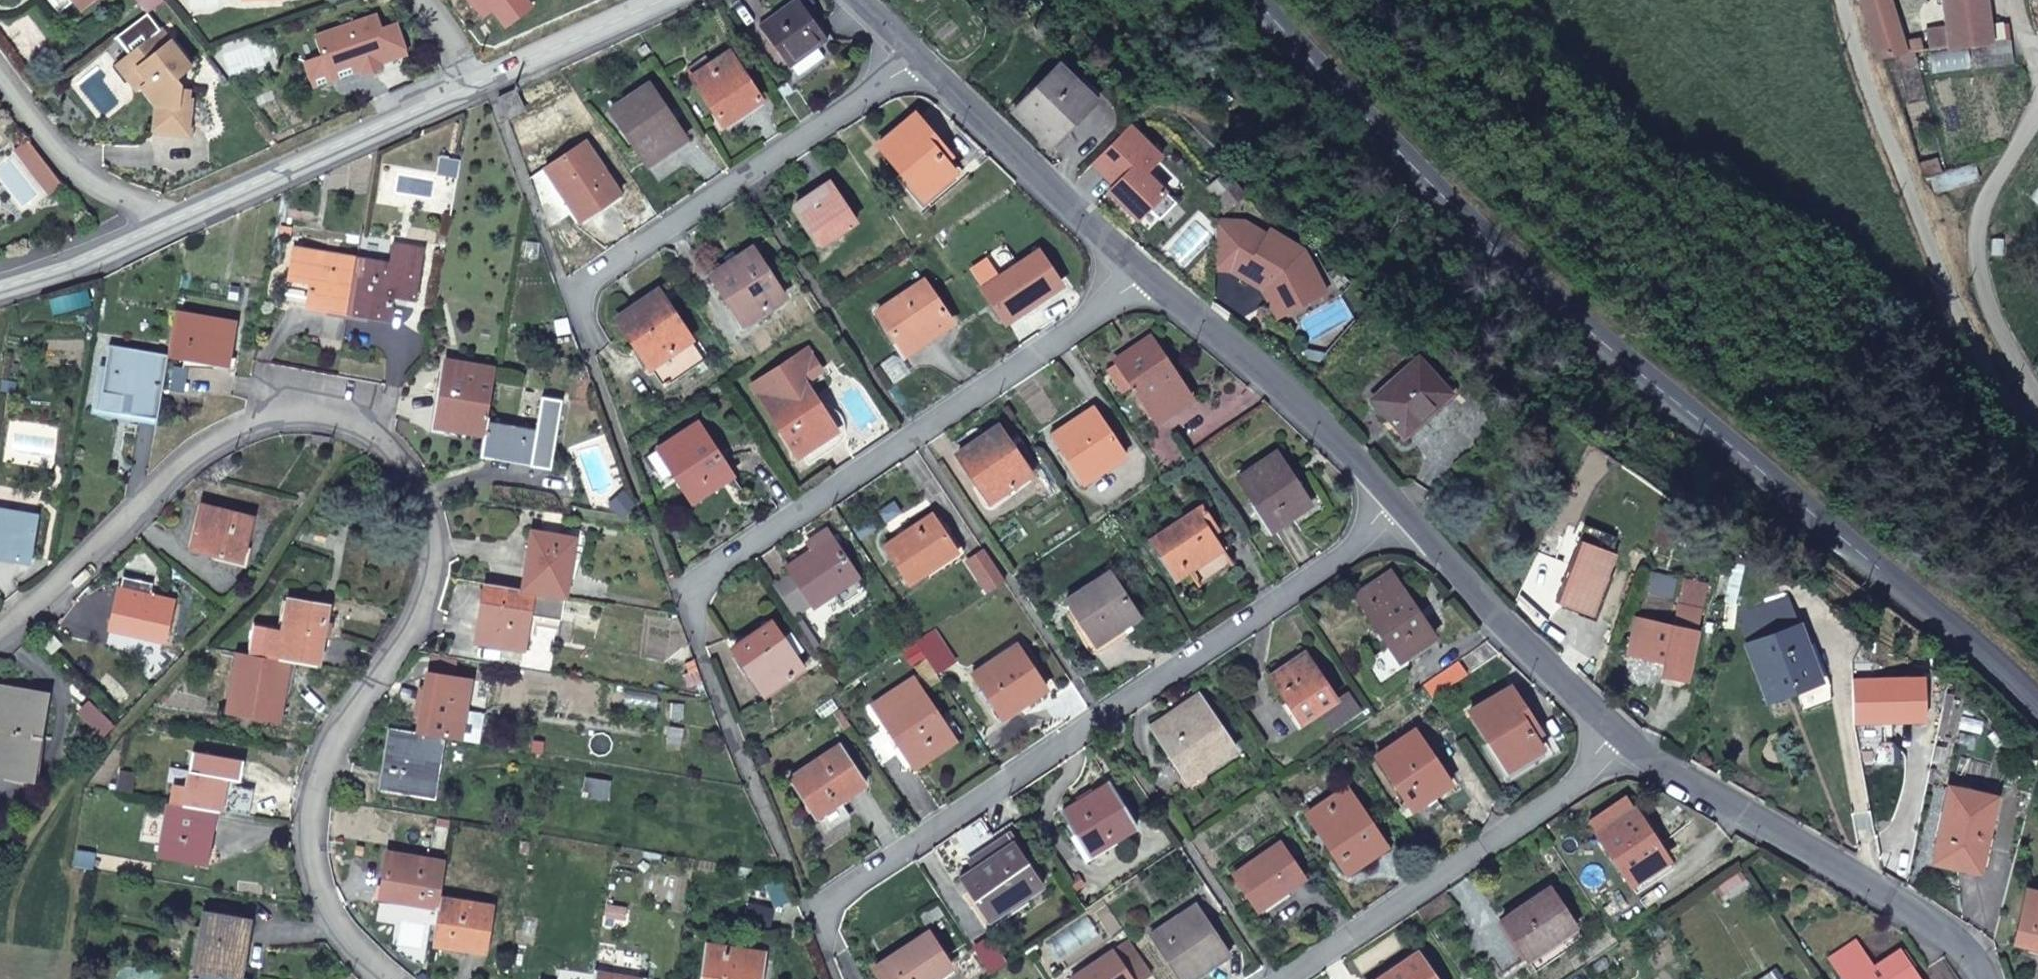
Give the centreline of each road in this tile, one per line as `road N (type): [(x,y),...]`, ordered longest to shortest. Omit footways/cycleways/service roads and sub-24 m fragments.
road 1 (residential): [(0,640),(164,478),(247,426),(315,412),(386,445),(424,499),(429,580),(312,770),(310,837),(318,894),(367,960),(394,978)]
road 2 (secondary): [(2037,706),(2005,665),(1519,267),(1264,0)]
road 3 (track): [(1274,978),(745,174)]
road 4 (residential): [(808,909),(1405,507)]
road 5 (residential): [(680,590),(1149,274)]
road 6 (residential): [(1989,978),(1953,931),(1691,790),(1624,740)]
road 7 (residential): [(1844,0),(1876,112),(1960,317),(2021,389)]
road 8 (residential): [(570,300),(923,60)]
road 9 (residential): [(1292,978),(1624,740)]
road 10 (residential): [(146,233),(476,77)]
road 11 (residential): [(1405,507),(1277,378),(1149,274)]
road 12 (residential): [(1624,740),(1504,625),(1405,507)]
road 13 (residential): [(1149,274),(923,60)]
road 14 (unclassified): [(2021,389),(1988,305),(1981,228),(1991,195),(2037,114)]
road 15 (residential): [(0,74),(72,167),(146,233)]
road 16 (residential): [(476,77),(656,0)]
road 17 (residential): [(0,284),(146,233)]

